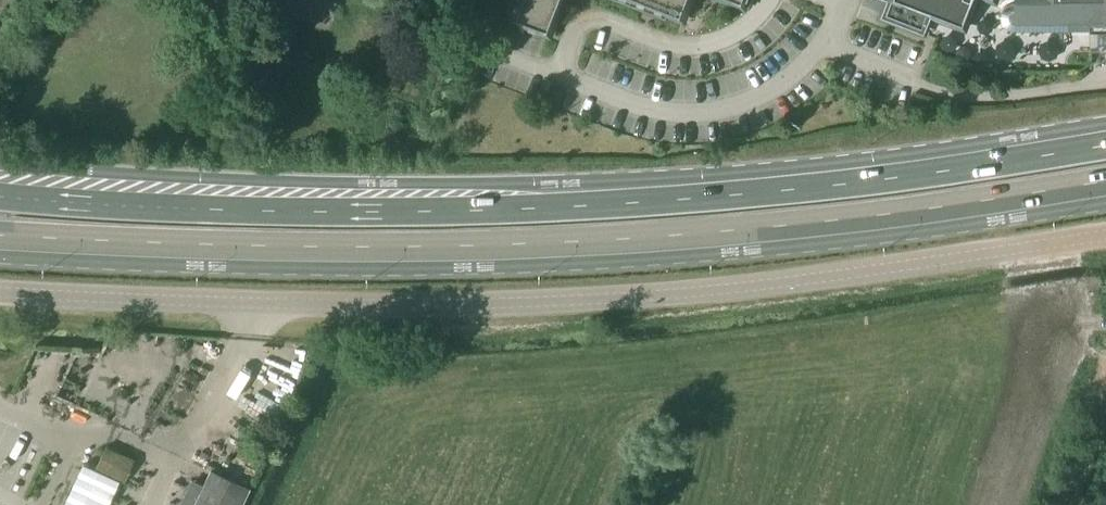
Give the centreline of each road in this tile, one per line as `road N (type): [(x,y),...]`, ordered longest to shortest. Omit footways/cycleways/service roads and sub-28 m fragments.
road 1 (primary): [(1105,147),(737,195),(507,209),(223,209),(0,194)]
road 2 (primary): [(0,236),(258,246),(520,244),(832,221),(1105,182)]
road 3 (unclassified): [(259,306),(553,303),(785,283),(1105,239)]
road 4 (residential): [(259,306),(0,295)]

